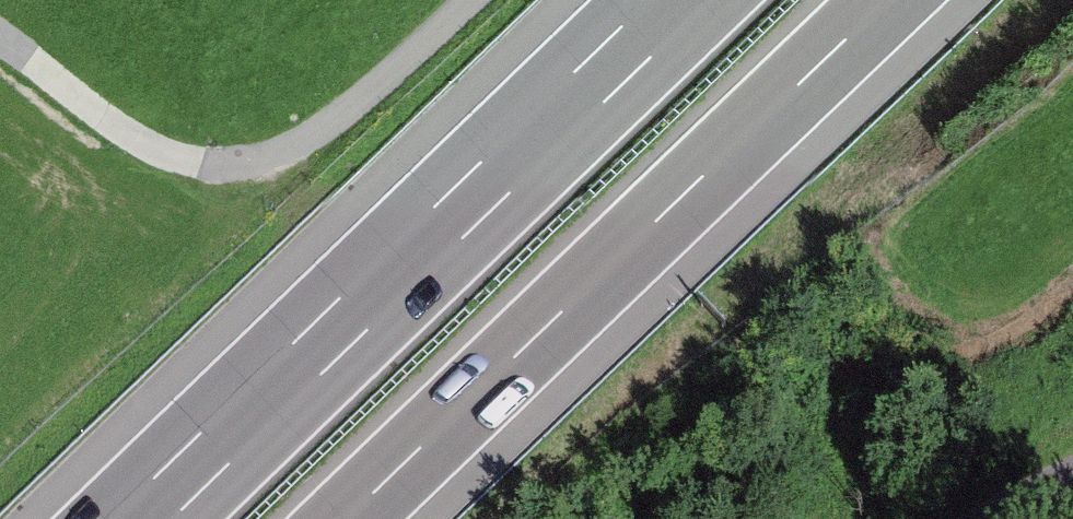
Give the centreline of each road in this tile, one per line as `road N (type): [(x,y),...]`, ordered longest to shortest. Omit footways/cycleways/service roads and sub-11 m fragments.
road 1 (motorway): [(349,518),(888,0)]
road 2 (motorway): [(681,0),(143,518)]

